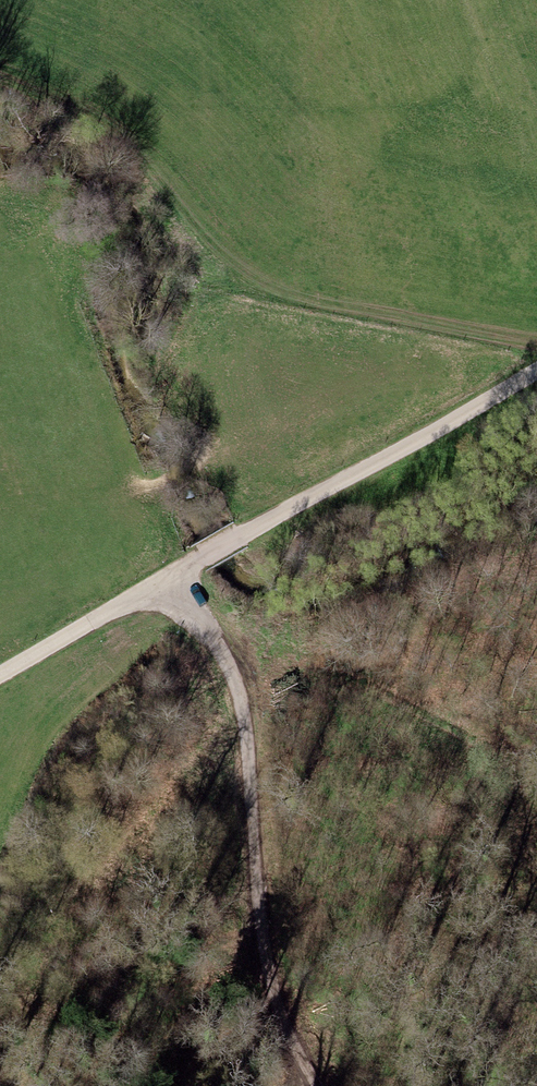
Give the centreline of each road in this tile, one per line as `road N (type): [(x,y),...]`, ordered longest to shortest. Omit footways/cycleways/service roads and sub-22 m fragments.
road 1 (track): [(0,89),(90,129),(222,261),(283,307),(536,351)]
road 2 (track): [(175,574),(223,647),(244,716),(270,972),(313,1085)]
road 3 (track): [(536,369),(175,574)]
road 4 (track): [(0,676),(175,574)]

